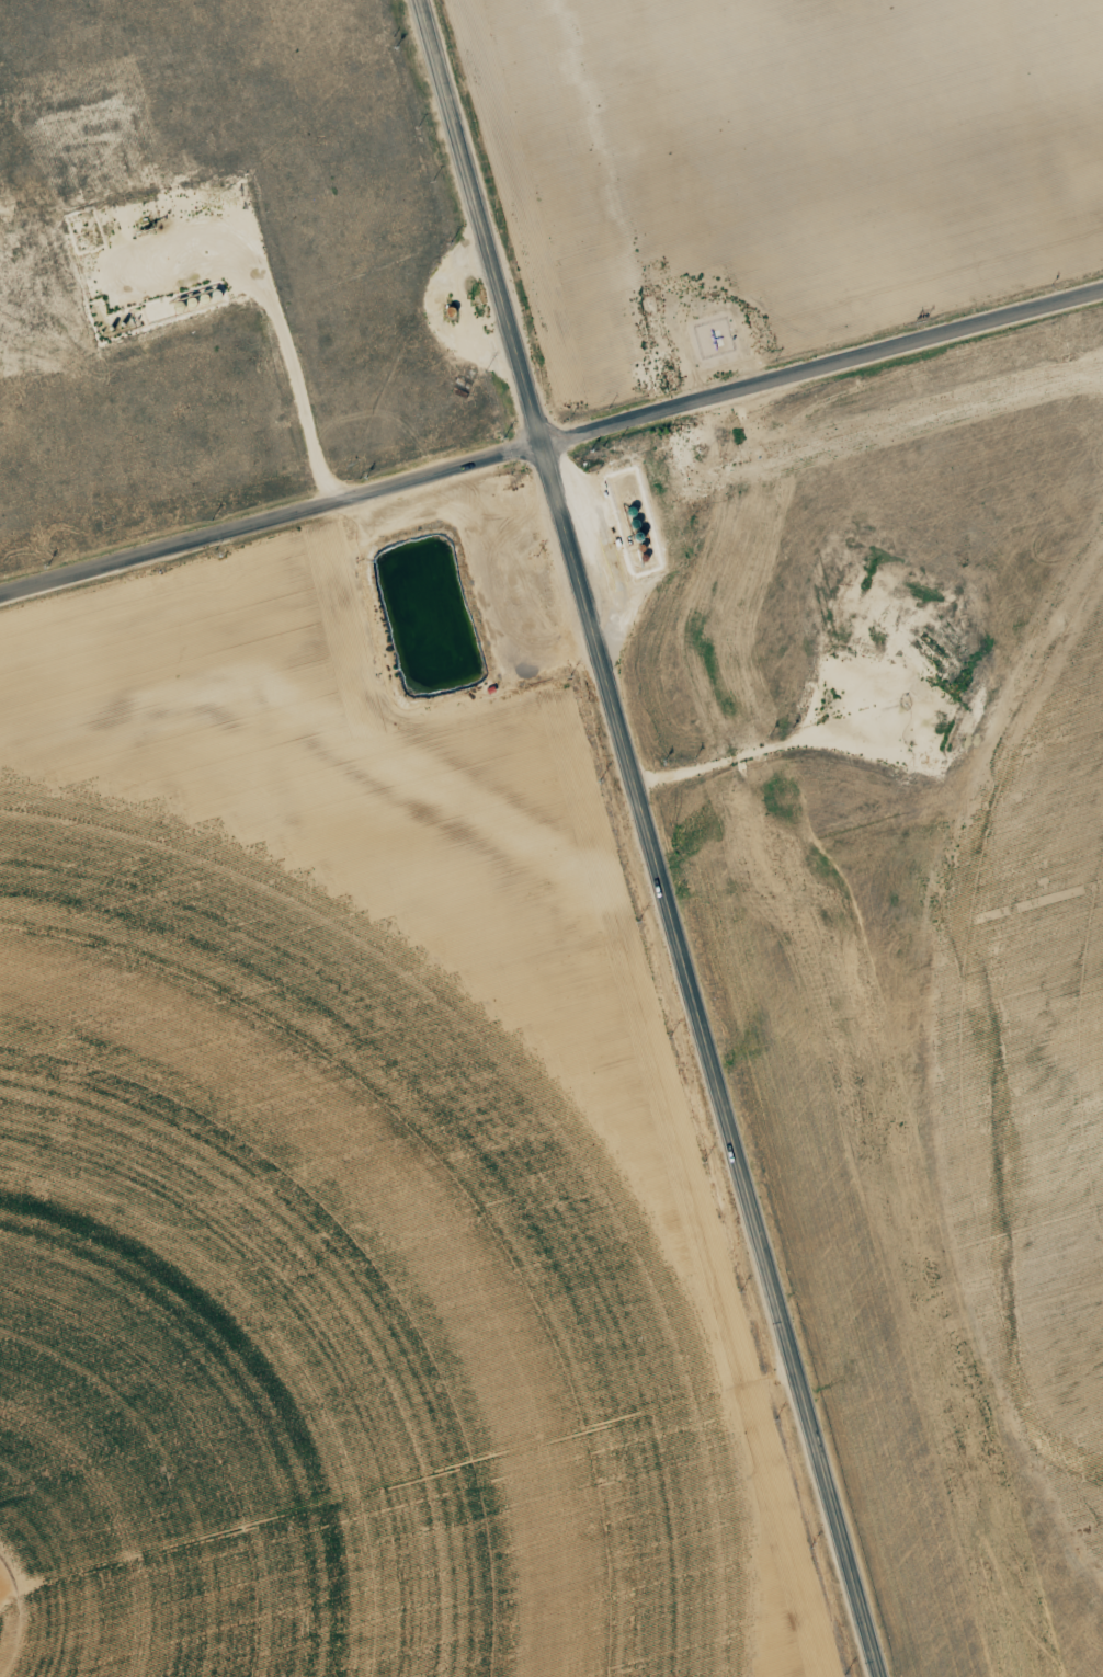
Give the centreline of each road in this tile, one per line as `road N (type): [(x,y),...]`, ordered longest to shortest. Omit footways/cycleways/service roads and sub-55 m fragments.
road 1 (secondary): [(418,0),(877,1676)]
road 2 (residential): [(0,597),(1102,287)]

